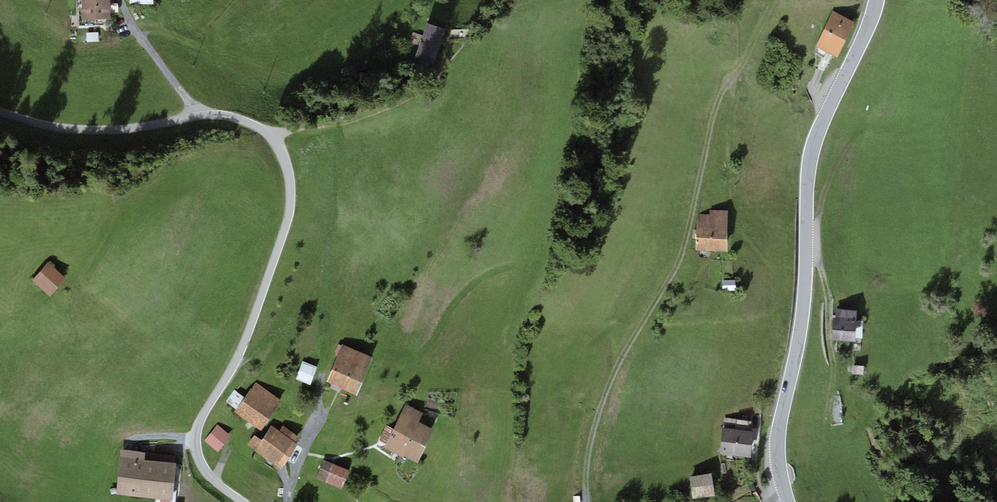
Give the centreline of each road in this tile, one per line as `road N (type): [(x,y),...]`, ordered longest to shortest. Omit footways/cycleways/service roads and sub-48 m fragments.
road 1 (unclassified): [(0,111),(53,128),(101,130),(219,115),(254,125),(278,148),(290,182),(288,220),(251,325),(195,444),(205,471),(242,501)]
road 2 (track): [(588,501),(589,446),(605,396),(677,266),(716,110),(773,0)]
road 3 (tertiary): [(877,0),(809,164),(802,317),(778,437),(788,501)]
road 4 (track): [(836,420),(829,297),(817,246),(806,246)]
road 5 (track): [(733,76),(730,237)]

